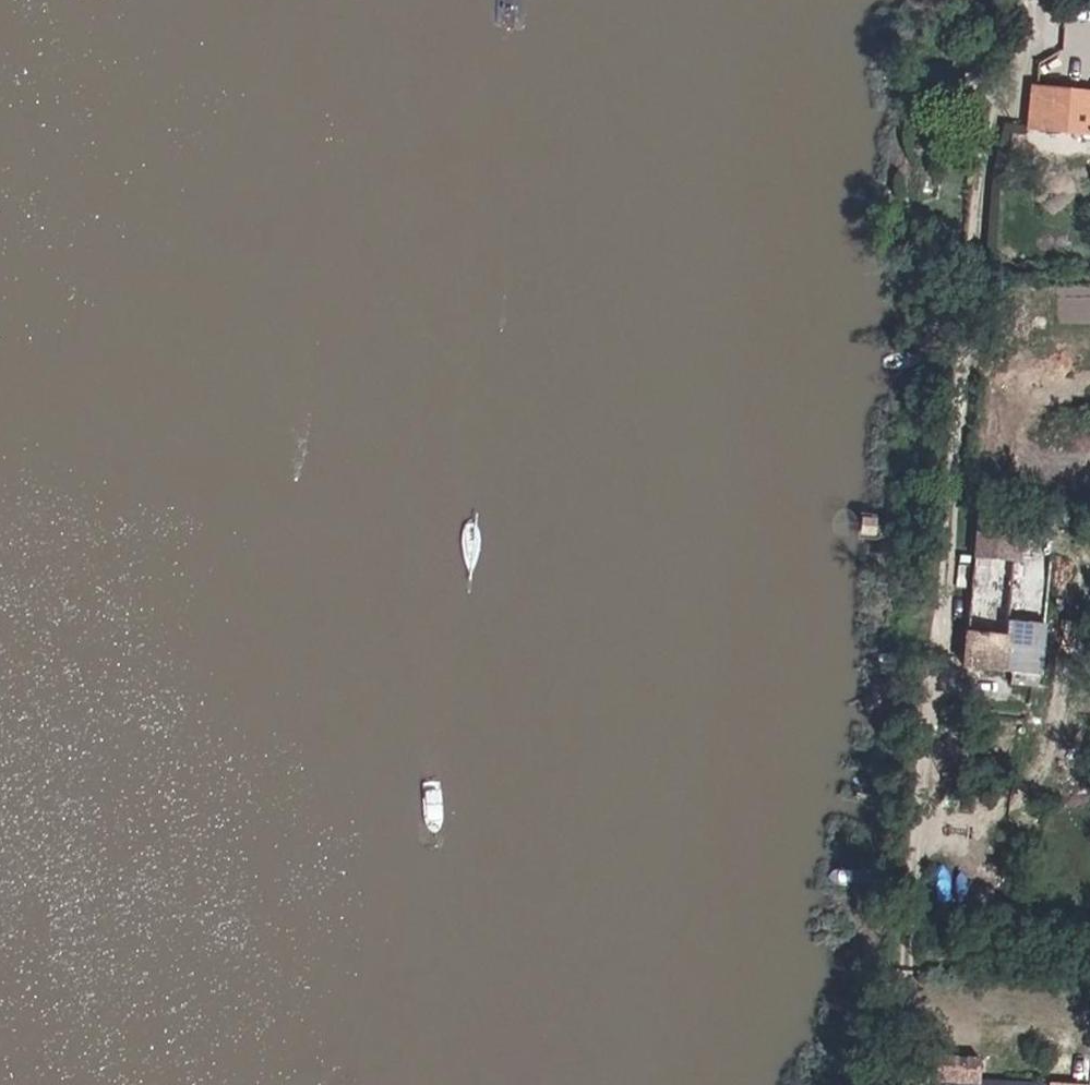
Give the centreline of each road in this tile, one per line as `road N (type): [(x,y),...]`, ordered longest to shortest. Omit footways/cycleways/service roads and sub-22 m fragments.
road 1 (track): [(905,1084),(973,320),(1030,0)]

